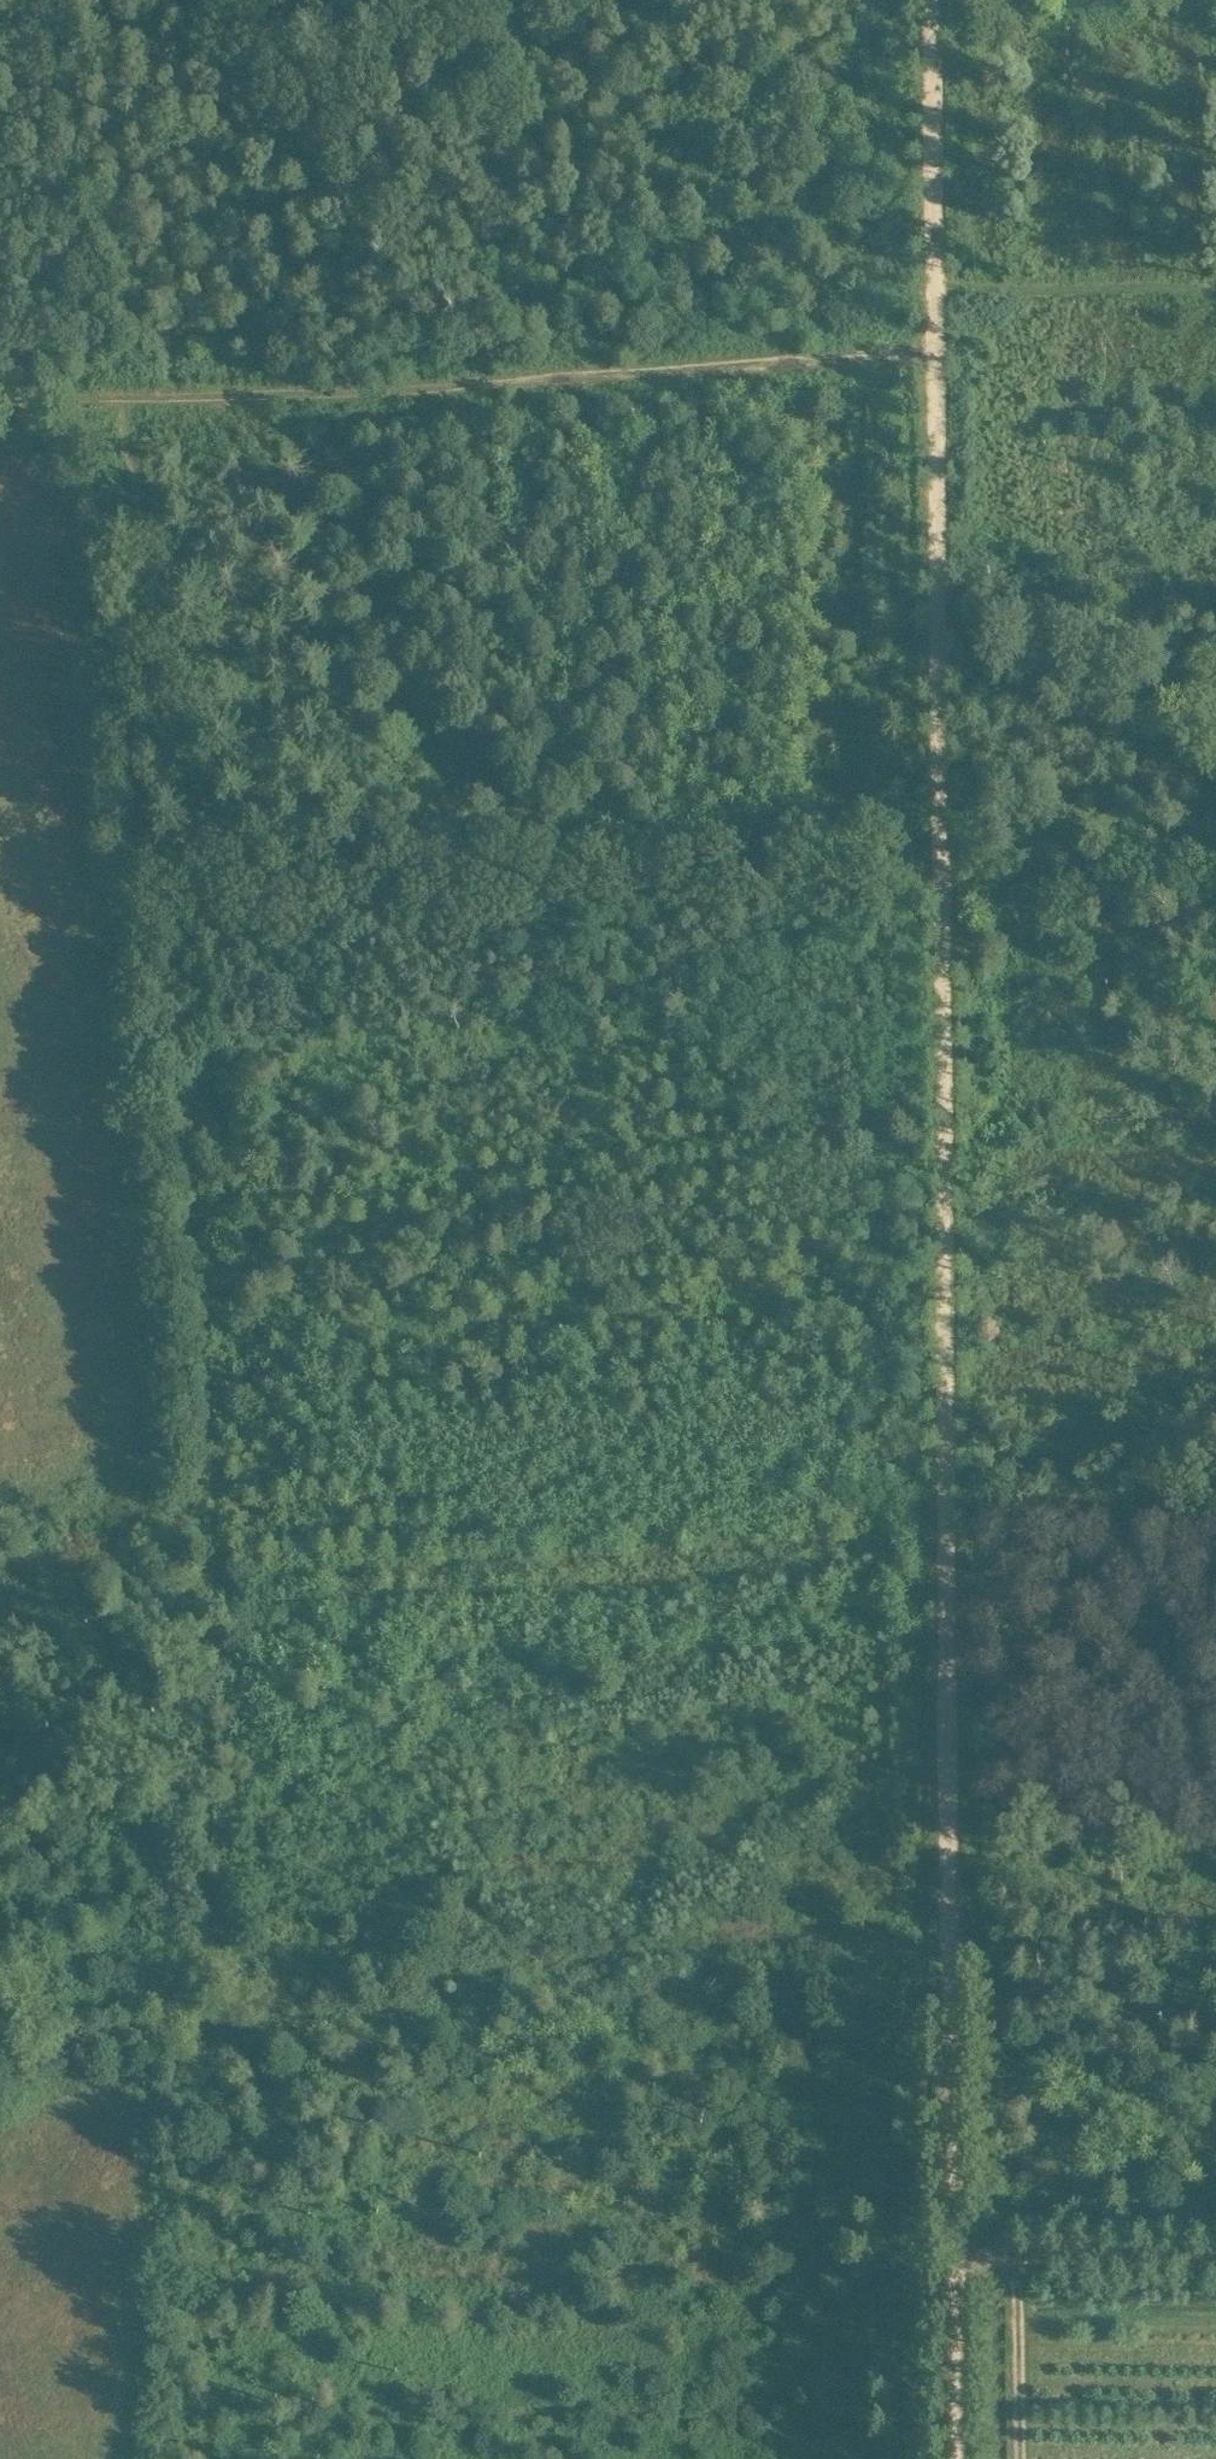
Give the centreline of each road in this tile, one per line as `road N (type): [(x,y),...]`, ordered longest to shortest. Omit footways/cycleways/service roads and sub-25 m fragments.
road 1 (track): [(940,884),(955,2458)]
road 2 (track): [(0,407),(933,360)]
road 3 (track): [(933,360),(940,884)]
road 4 (track): [(932,0),(933,360)]
road 5 (track): [(1215,2261),(954,2256)]

